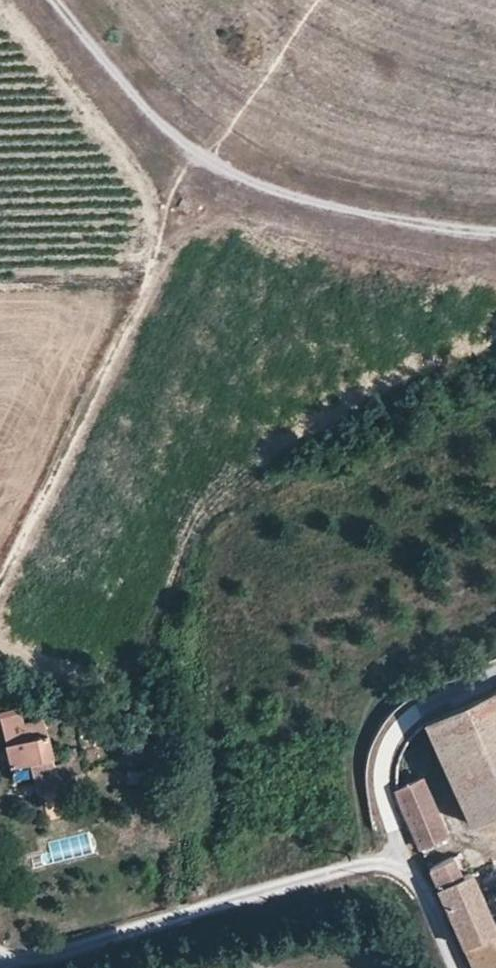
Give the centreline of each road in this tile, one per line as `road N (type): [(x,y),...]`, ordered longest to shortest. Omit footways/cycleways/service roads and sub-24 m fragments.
road 1 (unclassified): [(456,967),(398,855),(1,967)]
road 2 (track): [(495,228),(308,200),(198,157),(53,0)]
road 3 (track): [(0,573),(198,157)]

